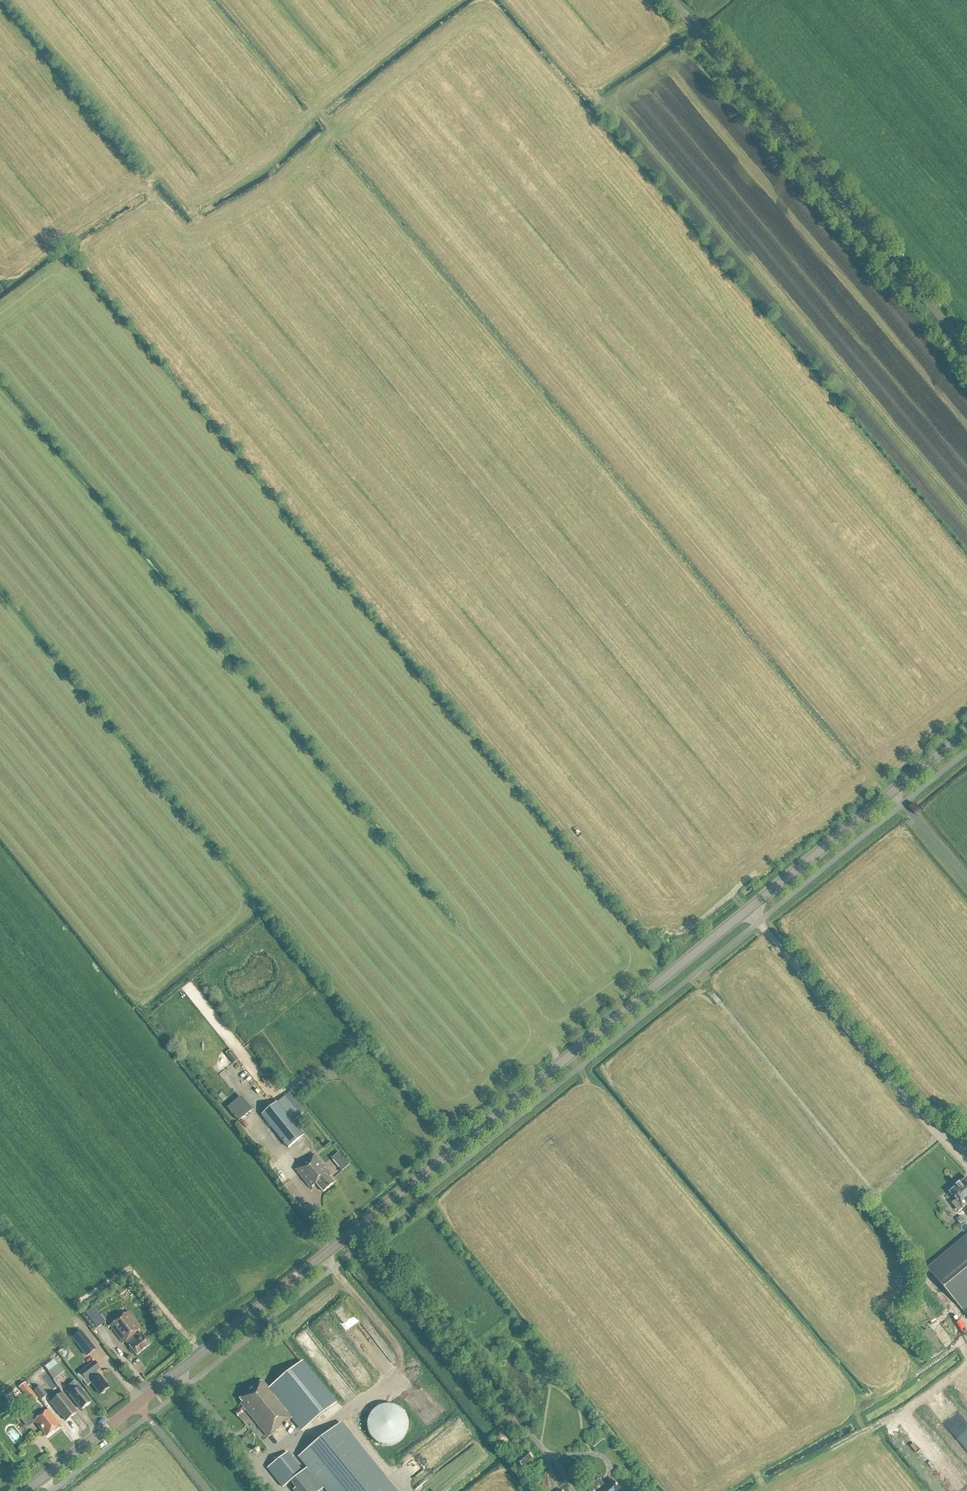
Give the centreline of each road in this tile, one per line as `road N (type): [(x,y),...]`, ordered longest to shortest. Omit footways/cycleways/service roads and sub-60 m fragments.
road 1 (tertiary): [(139,1403),(966,732)]
road 2 (unclassified): [(966,346),(672,0)]
road 3 (tertiary): [(26,1490),(139,1403)]

